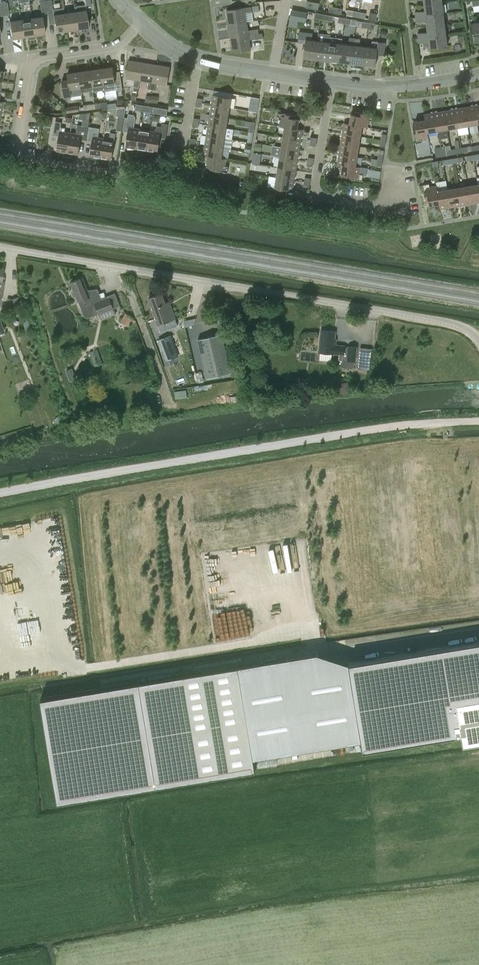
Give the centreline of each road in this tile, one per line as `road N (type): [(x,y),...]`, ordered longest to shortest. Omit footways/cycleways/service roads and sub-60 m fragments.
road 1 (unclassified): [(478,341),(456,325),(0,248)]
road 2 (unclassified): [(0,494),(296,441),(478,420)]
road 3 (residential): [(112,173),(22,157),(30,69),(45,56),(111,48),(141,24)]
road 4 (residential): [(393,169),(388,206),(316,195),(332,81)]
road 5 (residential): [(478,75),(418,86),(332,81)]

